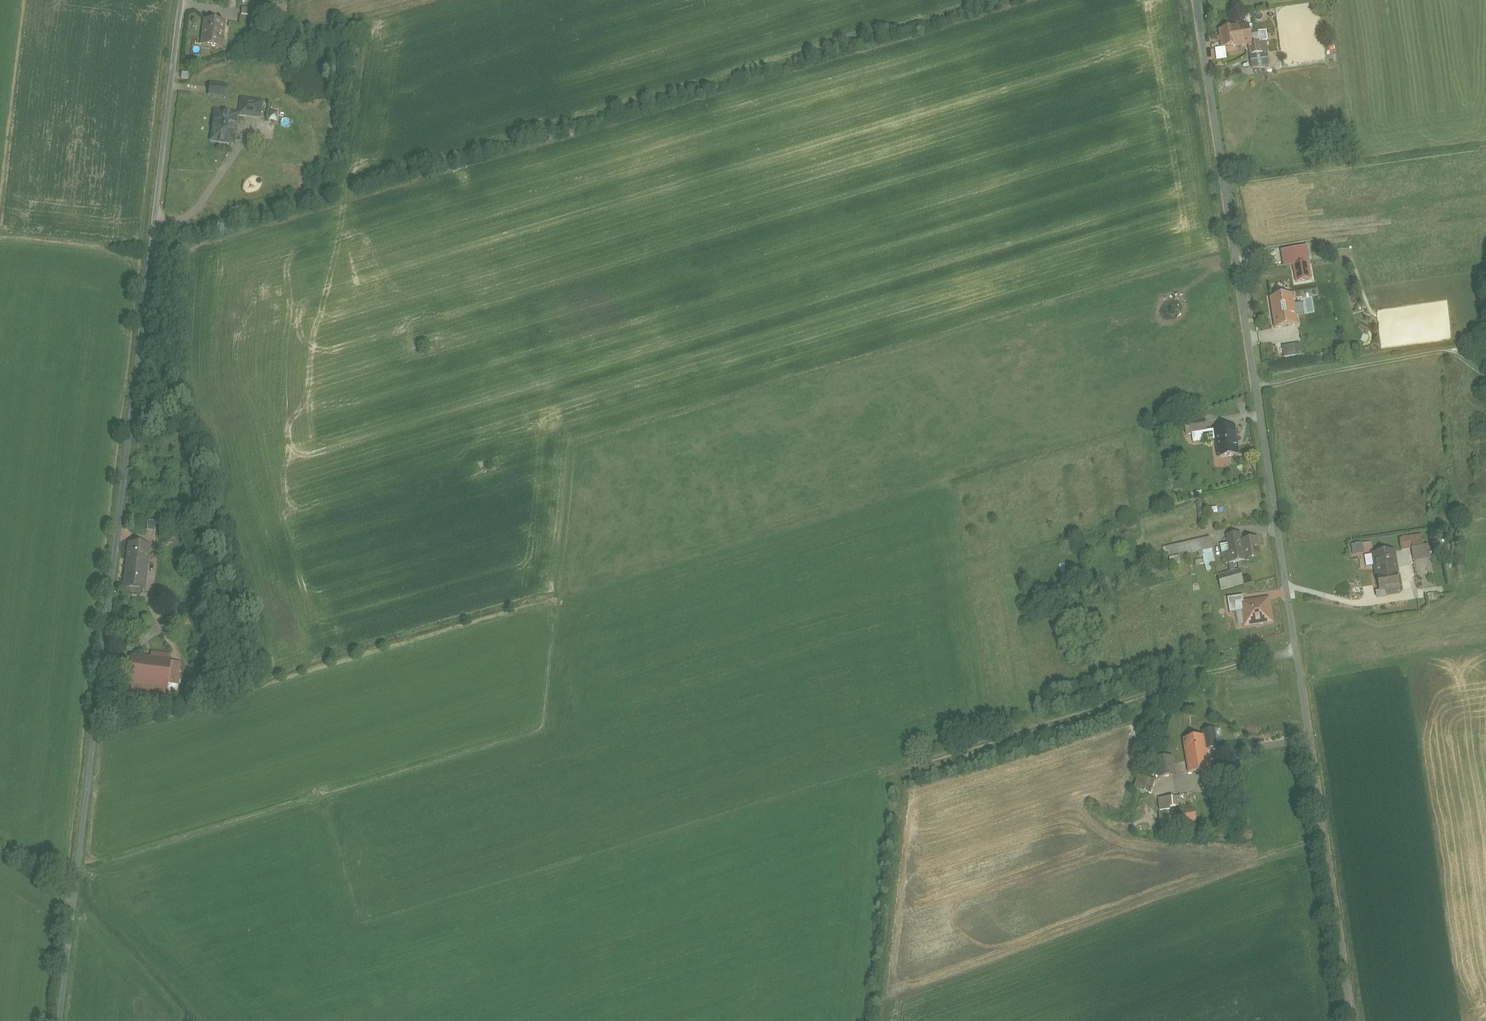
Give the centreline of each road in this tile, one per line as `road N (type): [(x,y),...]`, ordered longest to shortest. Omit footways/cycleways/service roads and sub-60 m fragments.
road 1 (residential): [(1356,1020),(1198,0)]
road 2 (residential): [(63,1020),(181,0)]

